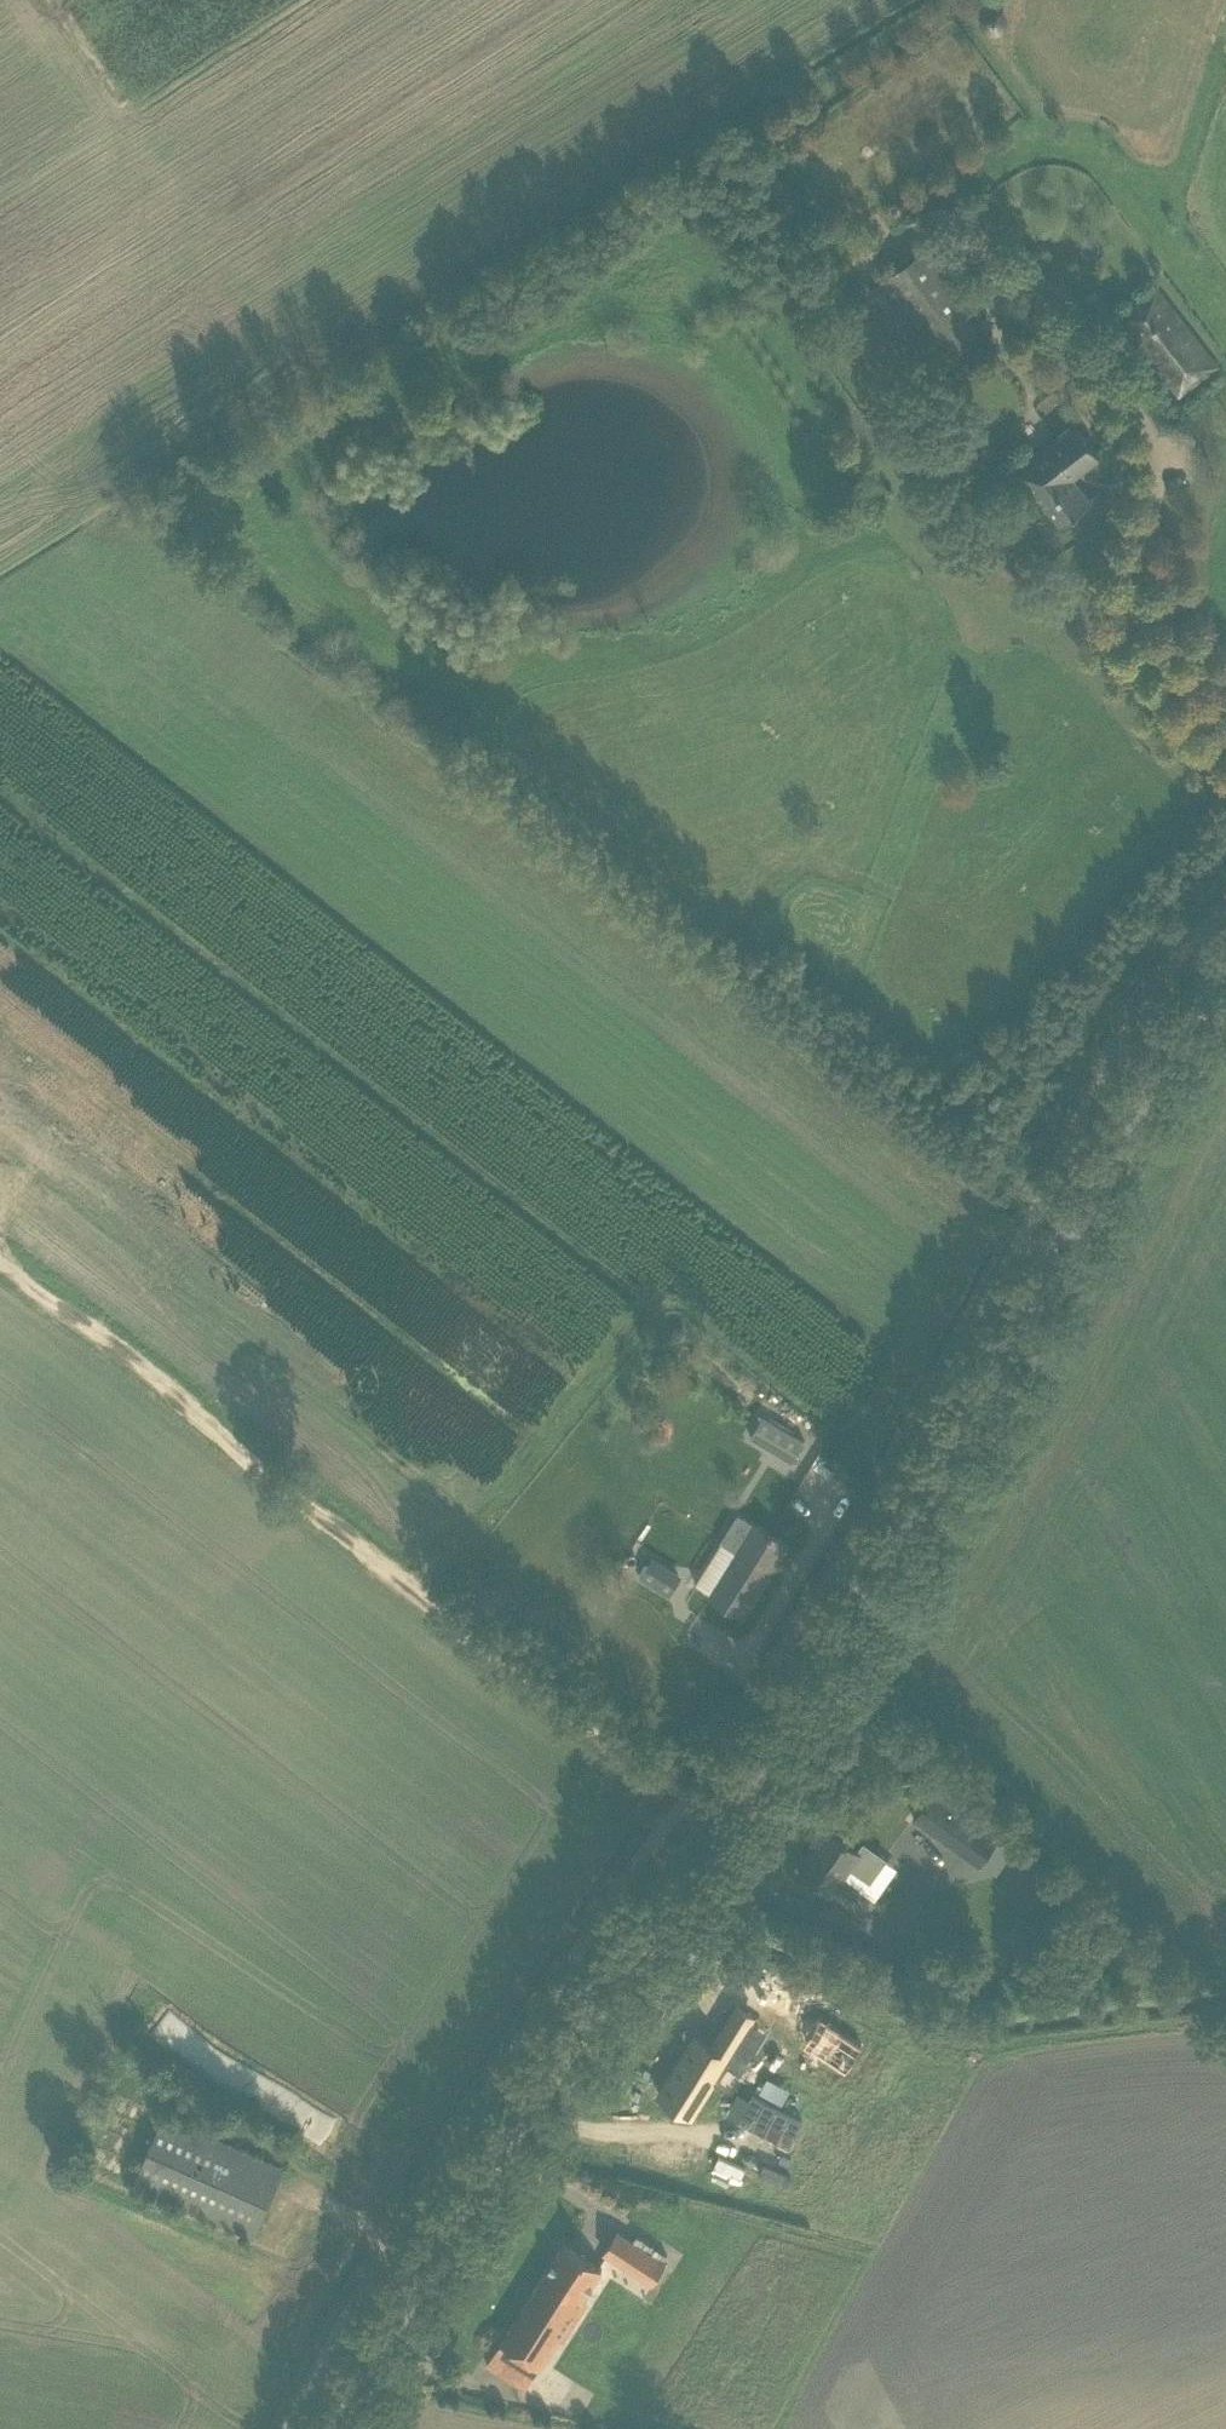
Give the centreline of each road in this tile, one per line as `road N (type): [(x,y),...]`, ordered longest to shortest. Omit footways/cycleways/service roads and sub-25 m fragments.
road 1 (tertiary): [(341,2428),(428,2261),(911,1555),(1174,1075),(1225,1002)]

